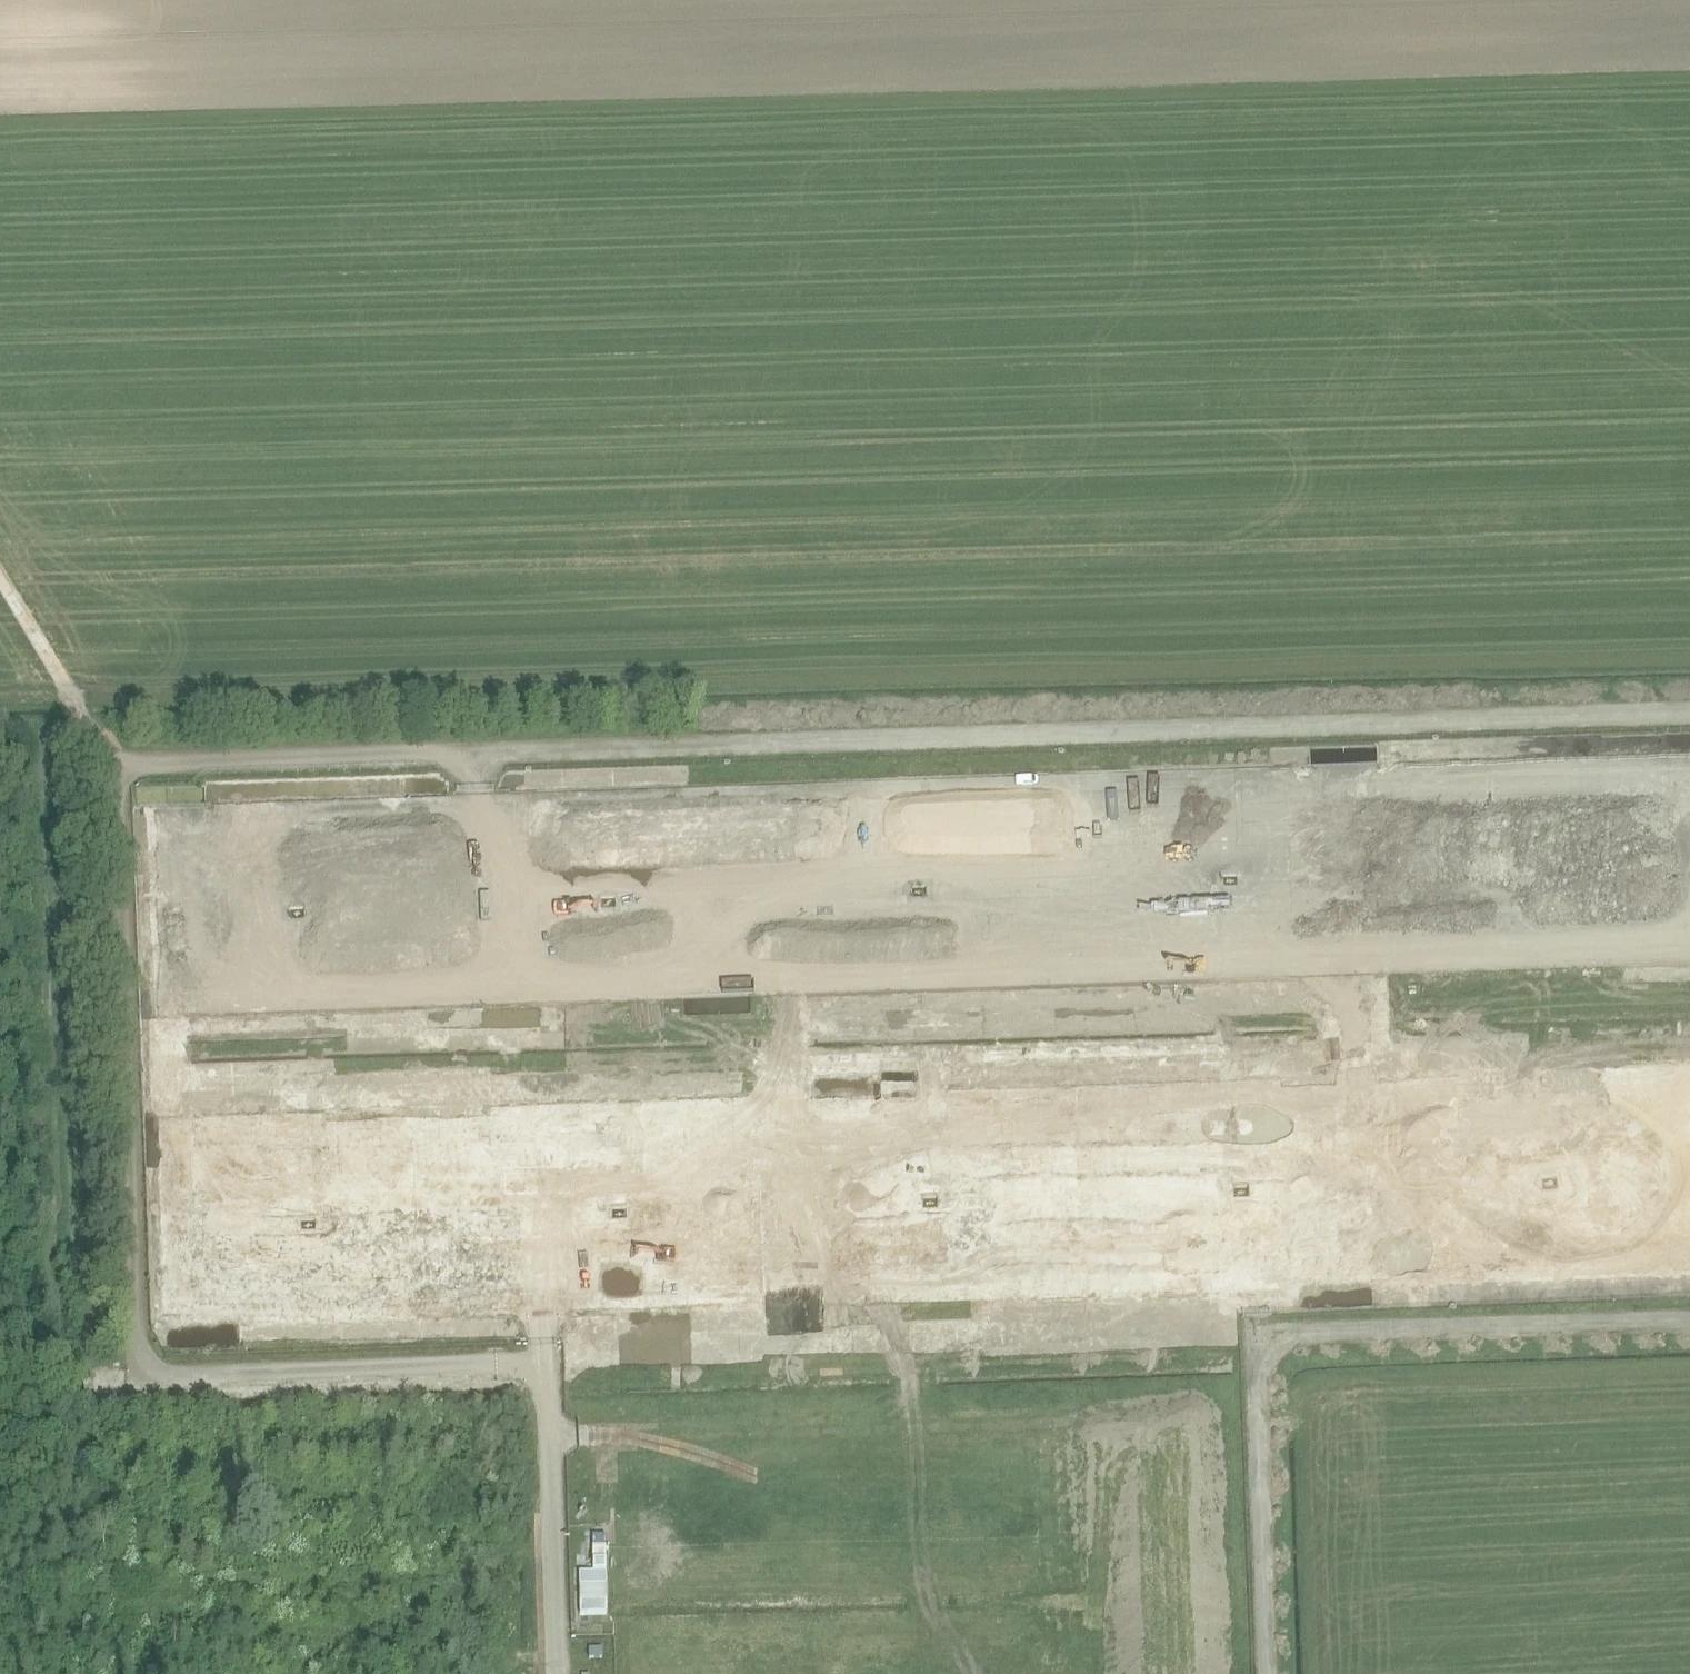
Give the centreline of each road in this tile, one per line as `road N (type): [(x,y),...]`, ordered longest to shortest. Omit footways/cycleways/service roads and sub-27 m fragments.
road 1 (unclassified): [(553,1673),(540,1381),(531,1371),(166,1384),(142,1369),(117,776),(123,766),(1006,742),(1689,707)]
road 2 (unclassified): [(1689,1329),(1289,1345),(1268,1375),(1273,1673)]

